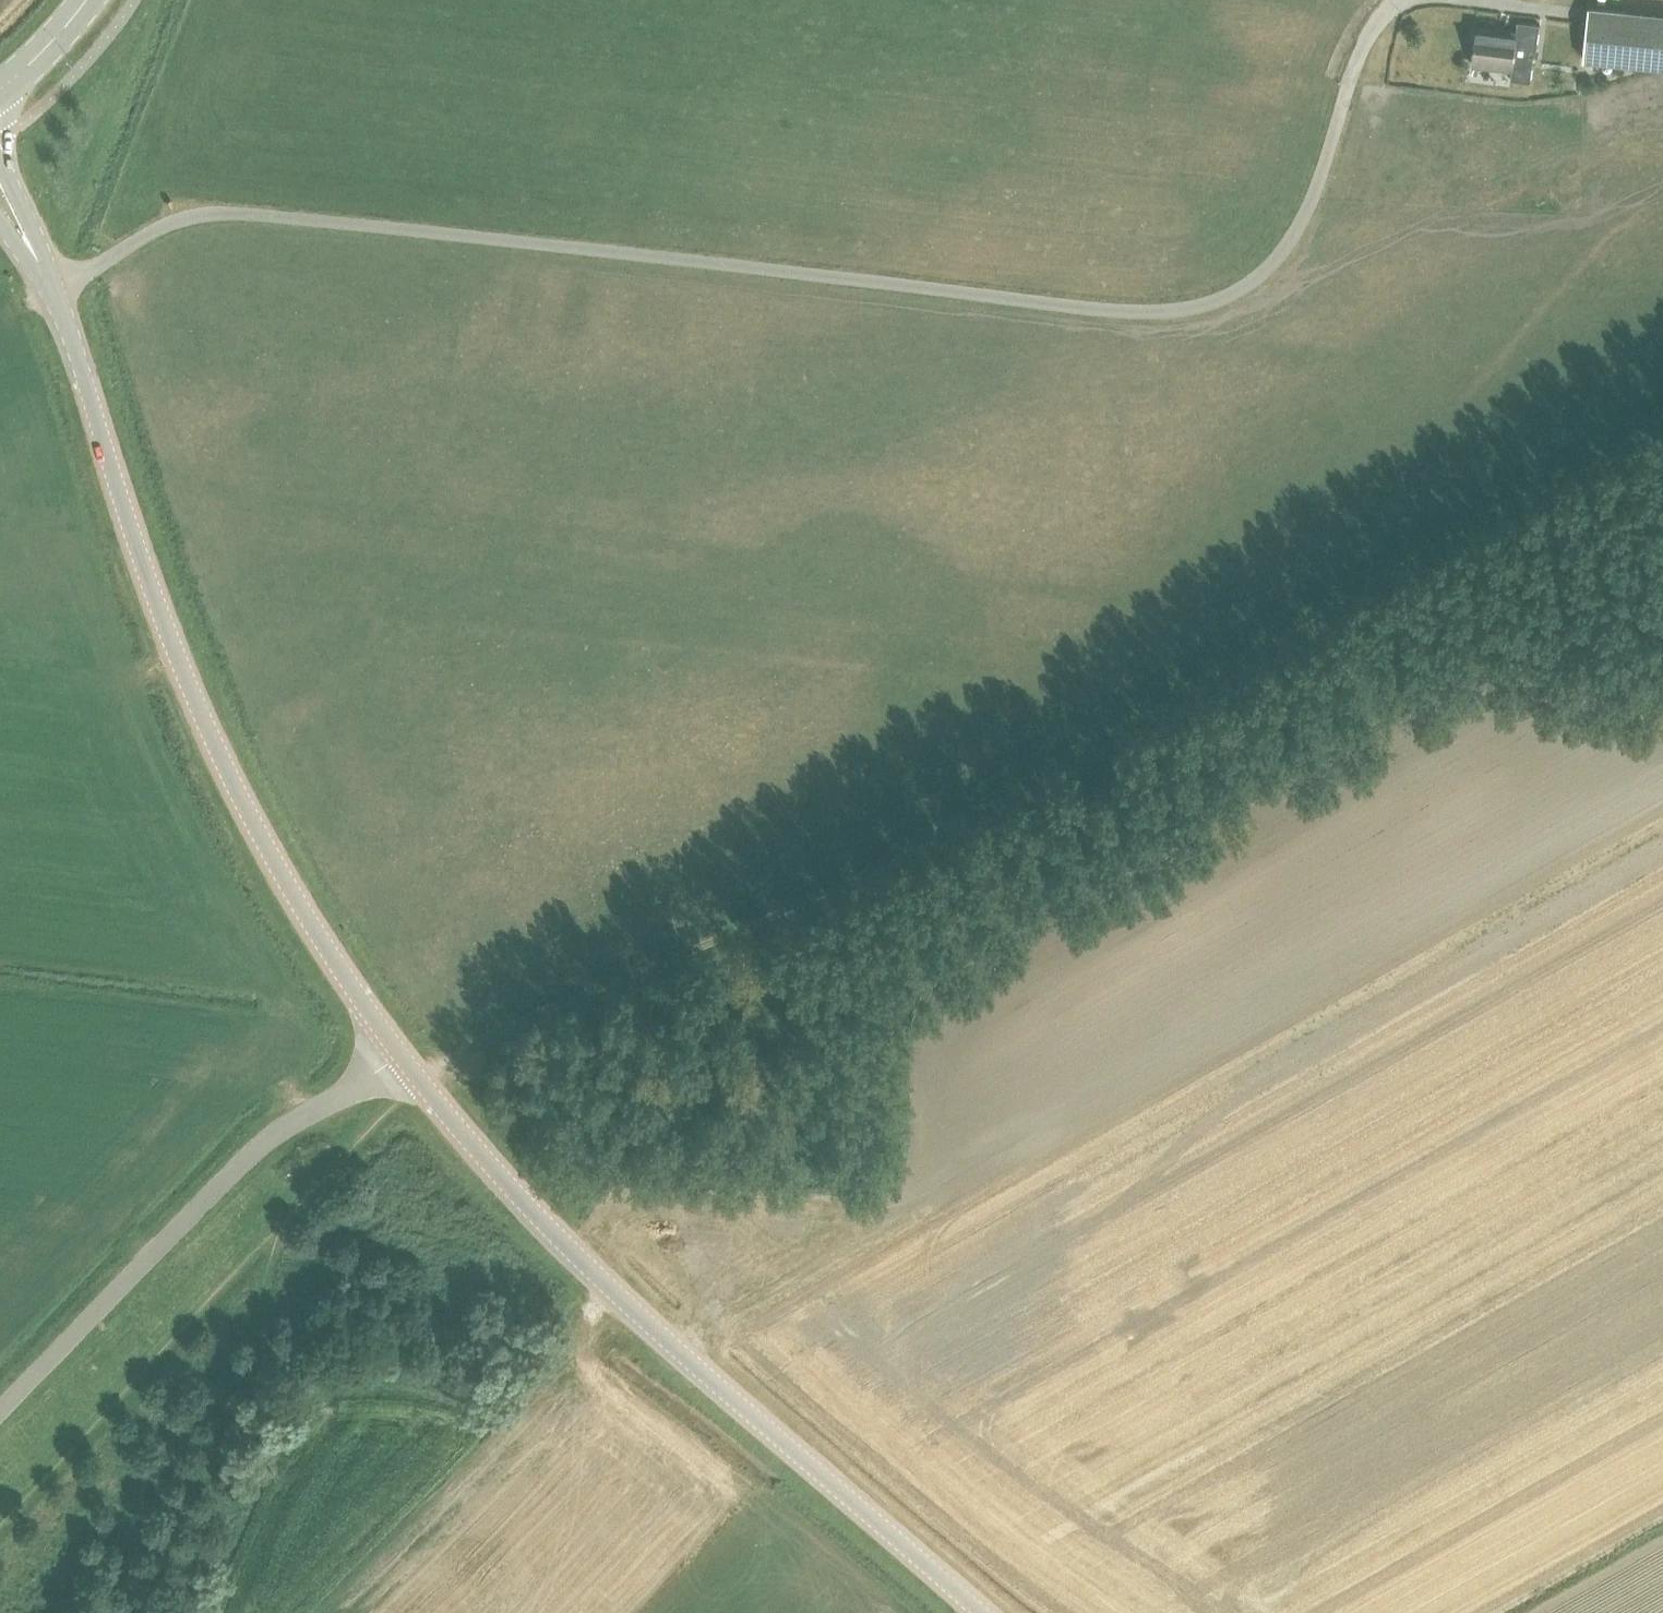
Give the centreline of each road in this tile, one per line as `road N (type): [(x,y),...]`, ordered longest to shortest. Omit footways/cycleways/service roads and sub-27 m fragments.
road 1 (unclassified): [(53,293),(182,220),(236,215),(1138,314),(1196,311),(1248,289),(1288,259),(1320,198),(1362,64)]
road 2 (track): [(833,905),(957,813),(1662,415)]
road 3 (tertiary): [(410,1067),(311,929),(233,793),(53,293)]
road 4 (tertiary): [(980,1612),(575,1250),(410,1067)]
road 5 (unclassified): [(0,1405),(269,1134),(410,1067)]
road 6 (track): [(410,1067),(489,1044),(833,905)]

